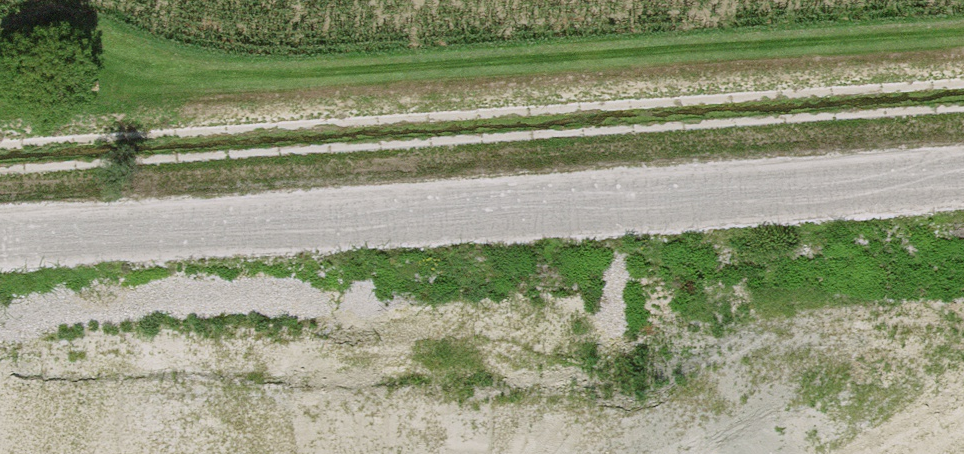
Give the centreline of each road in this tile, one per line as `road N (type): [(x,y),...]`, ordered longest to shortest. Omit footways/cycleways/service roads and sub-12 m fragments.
road 1 (track): [(963,230),(0,292)]
road 2 (track): [(963,27),(95,85)]

